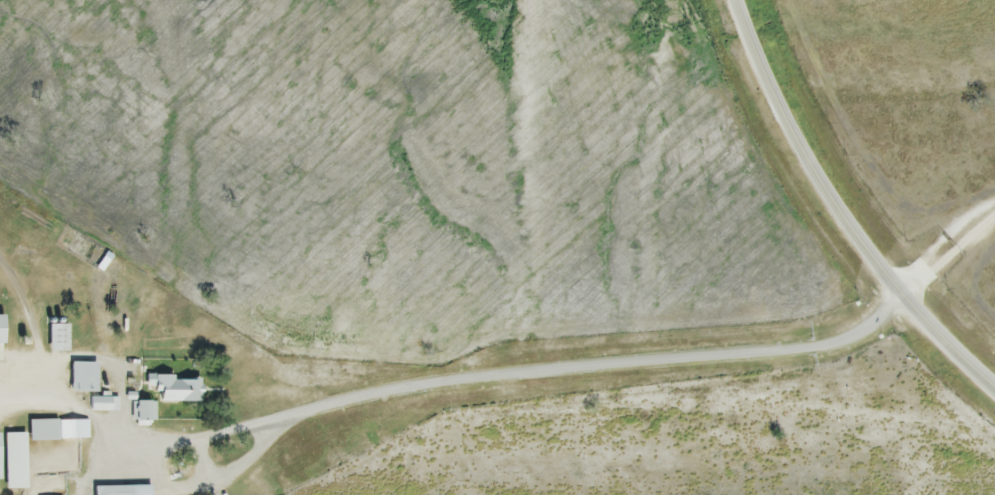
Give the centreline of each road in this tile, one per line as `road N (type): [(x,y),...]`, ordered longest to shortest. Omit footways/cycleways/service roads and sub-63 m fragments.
road 1 (residential): [(0,407),(189,411),(562,377),(625,357),(822,344),(876,321),(905,293)]
road 2 (tertiary): [(737,0),(805,155),(862,243),(994,385)]

